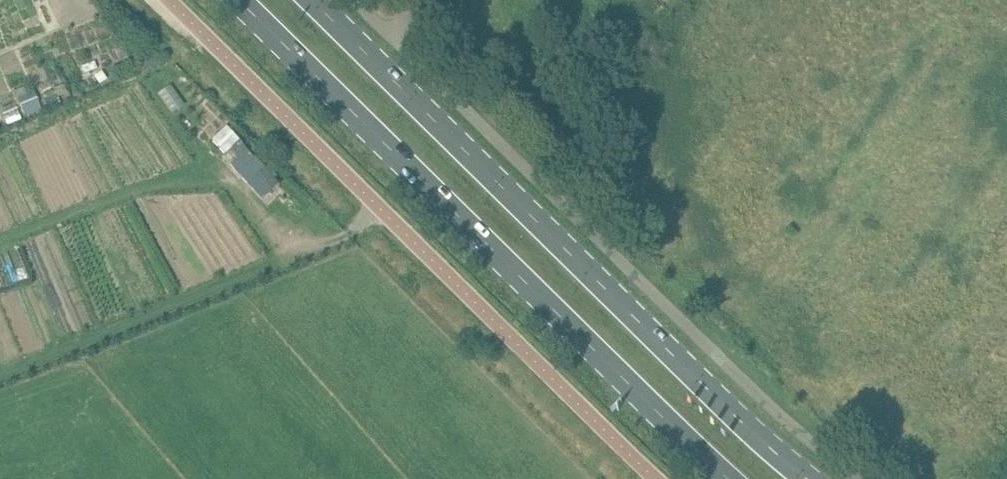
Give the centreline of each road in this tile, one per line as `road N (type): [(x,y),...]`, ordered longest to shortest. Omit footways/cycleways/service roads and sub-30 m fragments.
road 1 (primary): [(809,478),(314,0)]
road 2 (primary): [(240,0),(730,478)]
road 3 (unclassified): [(657,478),(167,0)]
road 4 (unclassified): [(868,478),(767,396),(383,9)]

